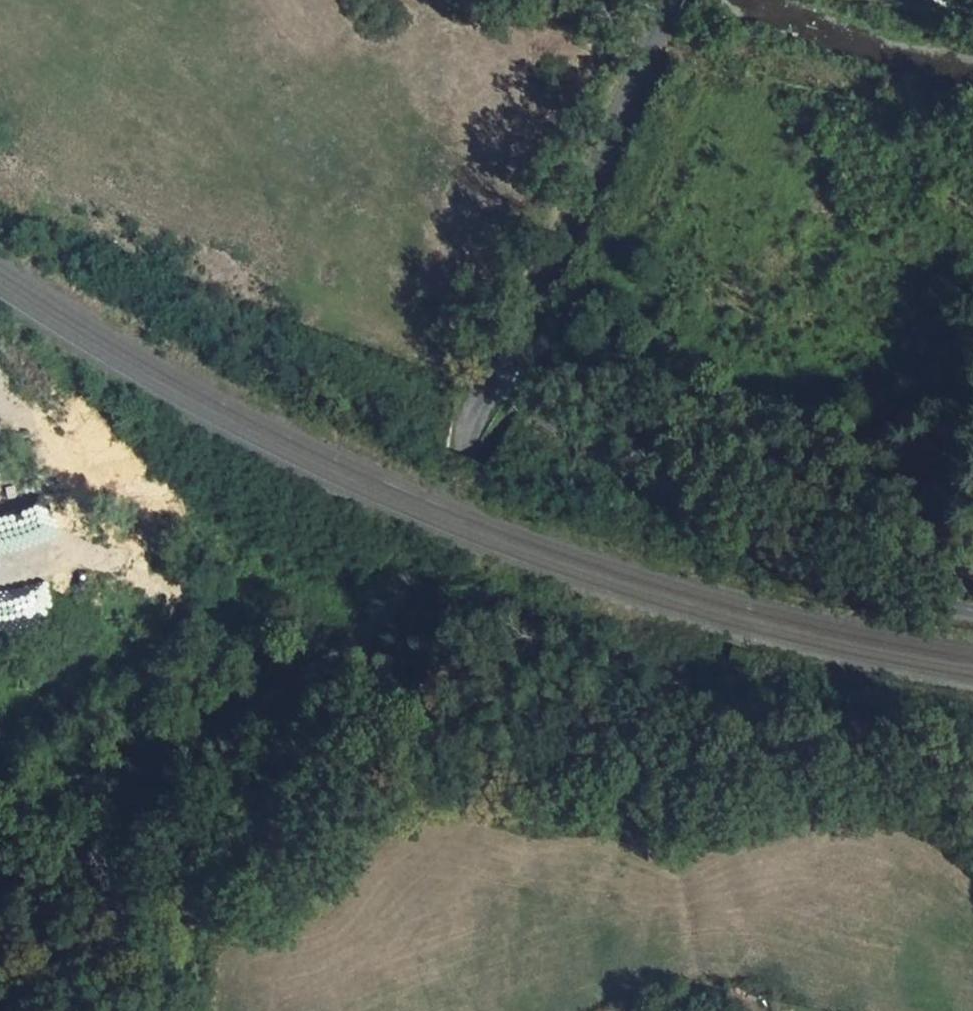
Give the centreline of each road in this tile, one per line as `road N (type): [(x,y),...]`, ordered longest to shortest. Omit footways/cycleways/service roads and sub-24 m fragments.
road 1 (unclassified): [(490,374),(407,574),(344,652),(286,702),(109,778),(0,778)]
road 2 (residential): [(972,614),(849,580),(712,513),(567,424)]
road 3 (unclassified): [(680,0),(490,374)]

